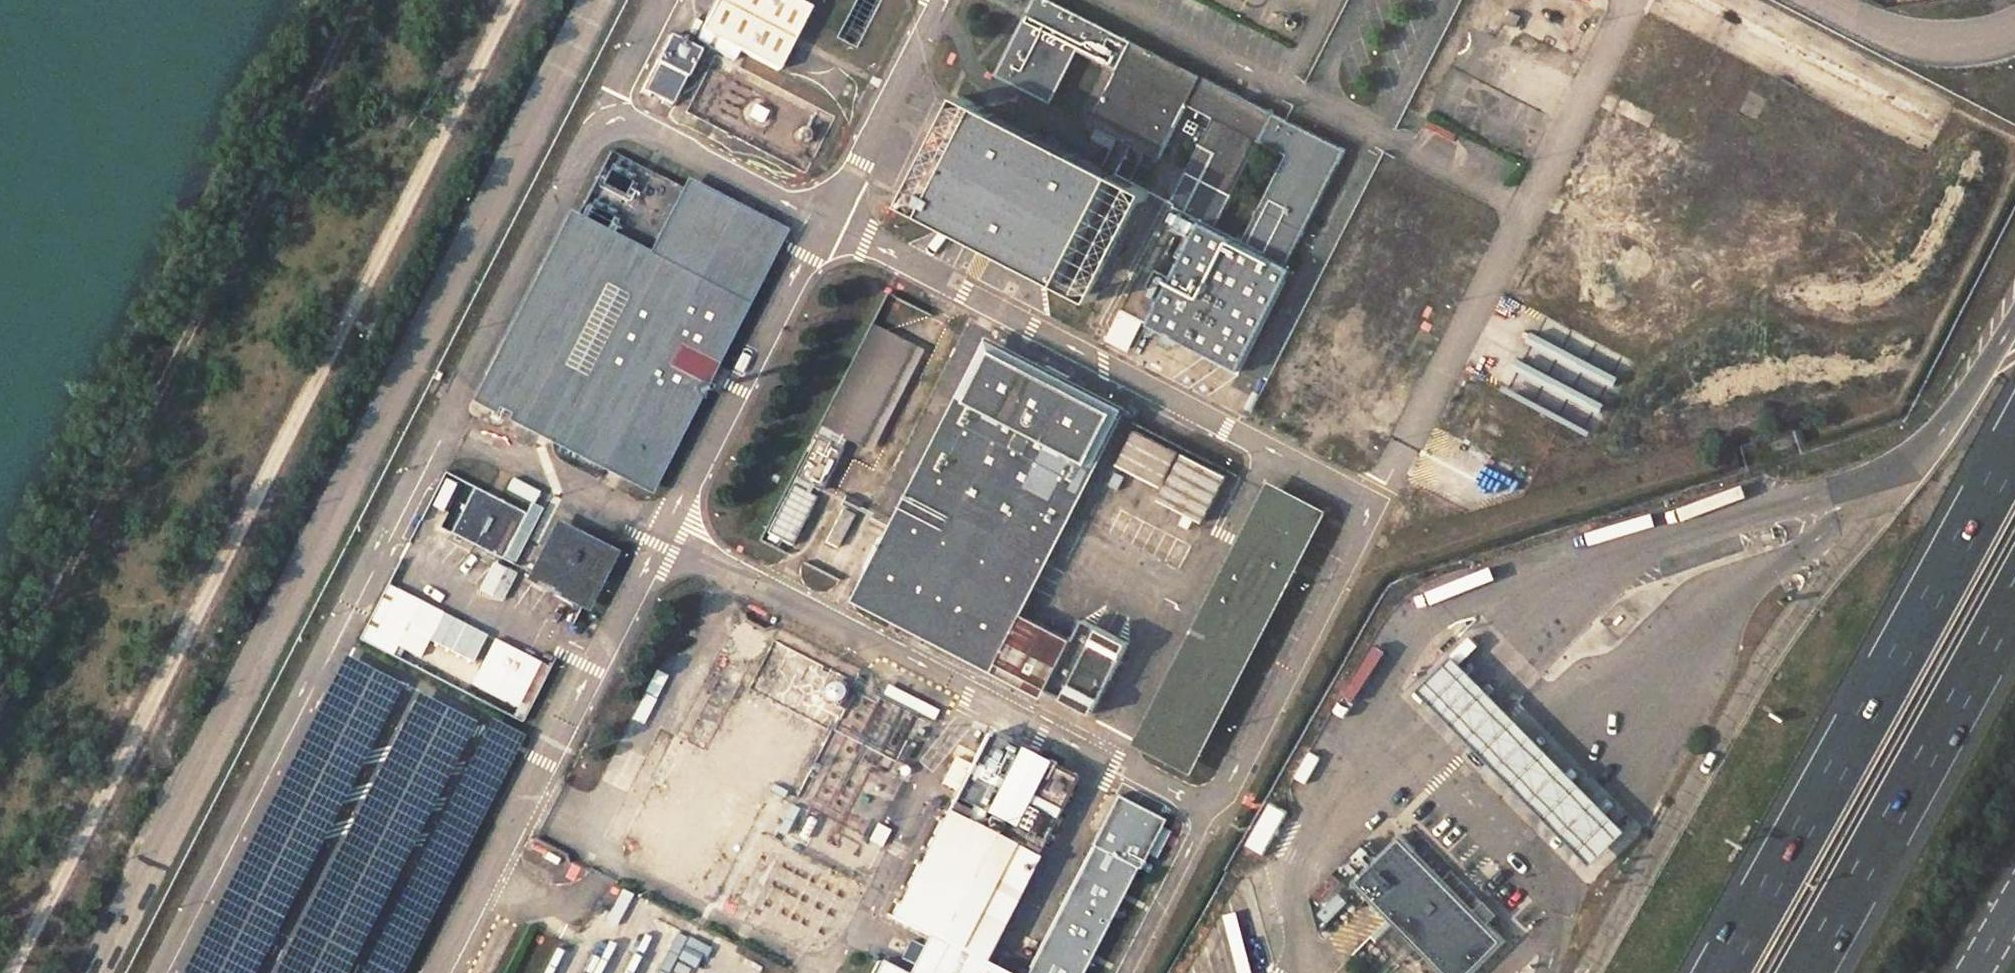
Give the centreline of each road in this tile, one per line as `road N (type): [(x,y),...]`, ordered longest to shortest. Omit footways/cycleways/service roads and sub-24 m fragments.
road 1 (unclassified): [(96,972),(601,0)]
road 2 (track): [(9,972),(512,0)]
road 3 (track): [(0,698),(362,0)]
road 4 (motorway): [(2014,445),(1720,972)]
road 5 (motorway): [(1806,972),(2014,598)]
road 6 (unclassified): [(1825,0),(1915,46),(1992,44),(2014,30)]
road 7 (motorway): [(2014,321),(1948,423),(1899,467)]

